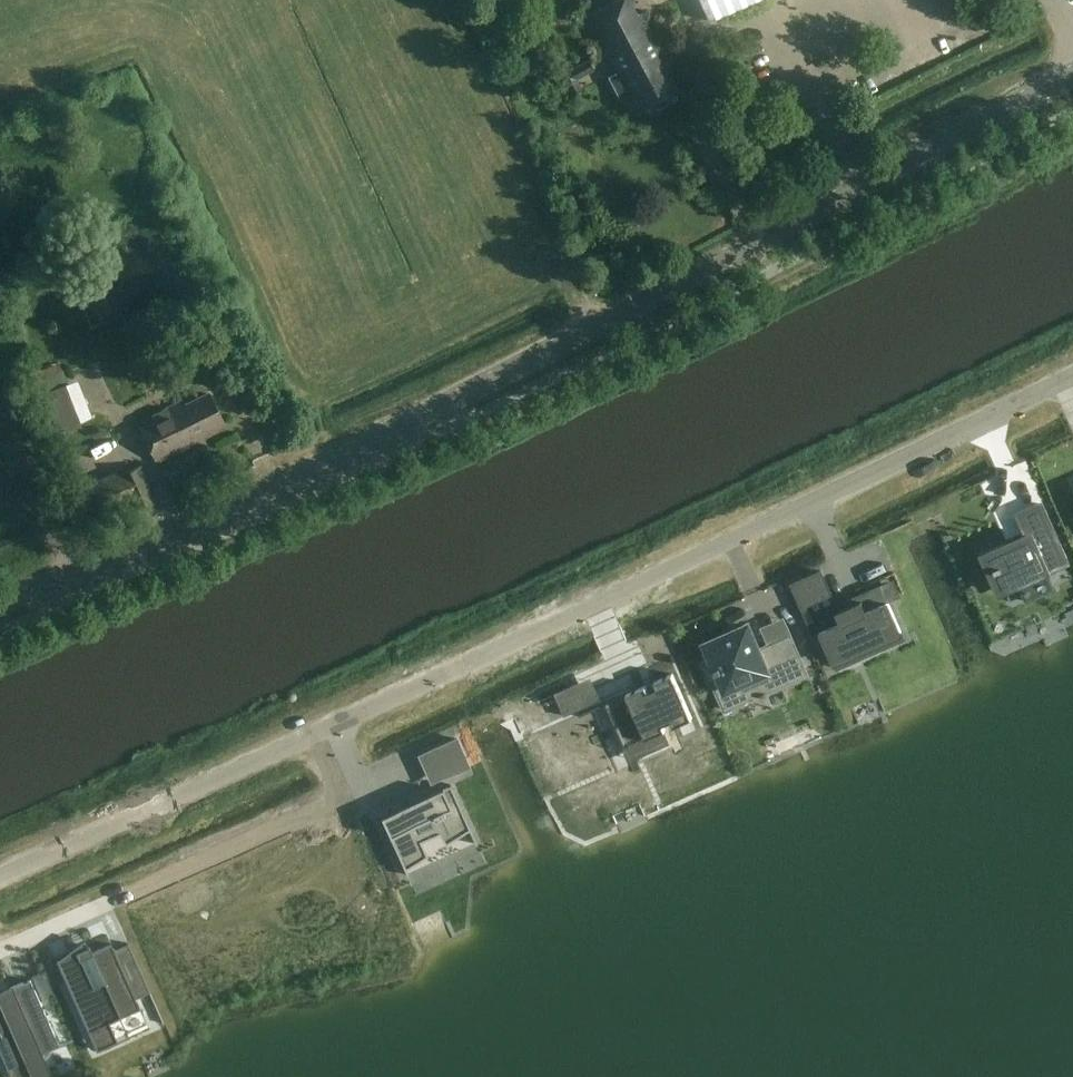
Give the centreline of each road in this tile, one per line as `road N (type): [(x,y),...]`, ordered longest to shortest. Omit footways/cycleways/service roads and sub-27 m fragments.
road 1 (tertiary): [(0,606),(382,438),(1072,74)]
road 2 (unclassified): [(0,874),(1072,374)]

